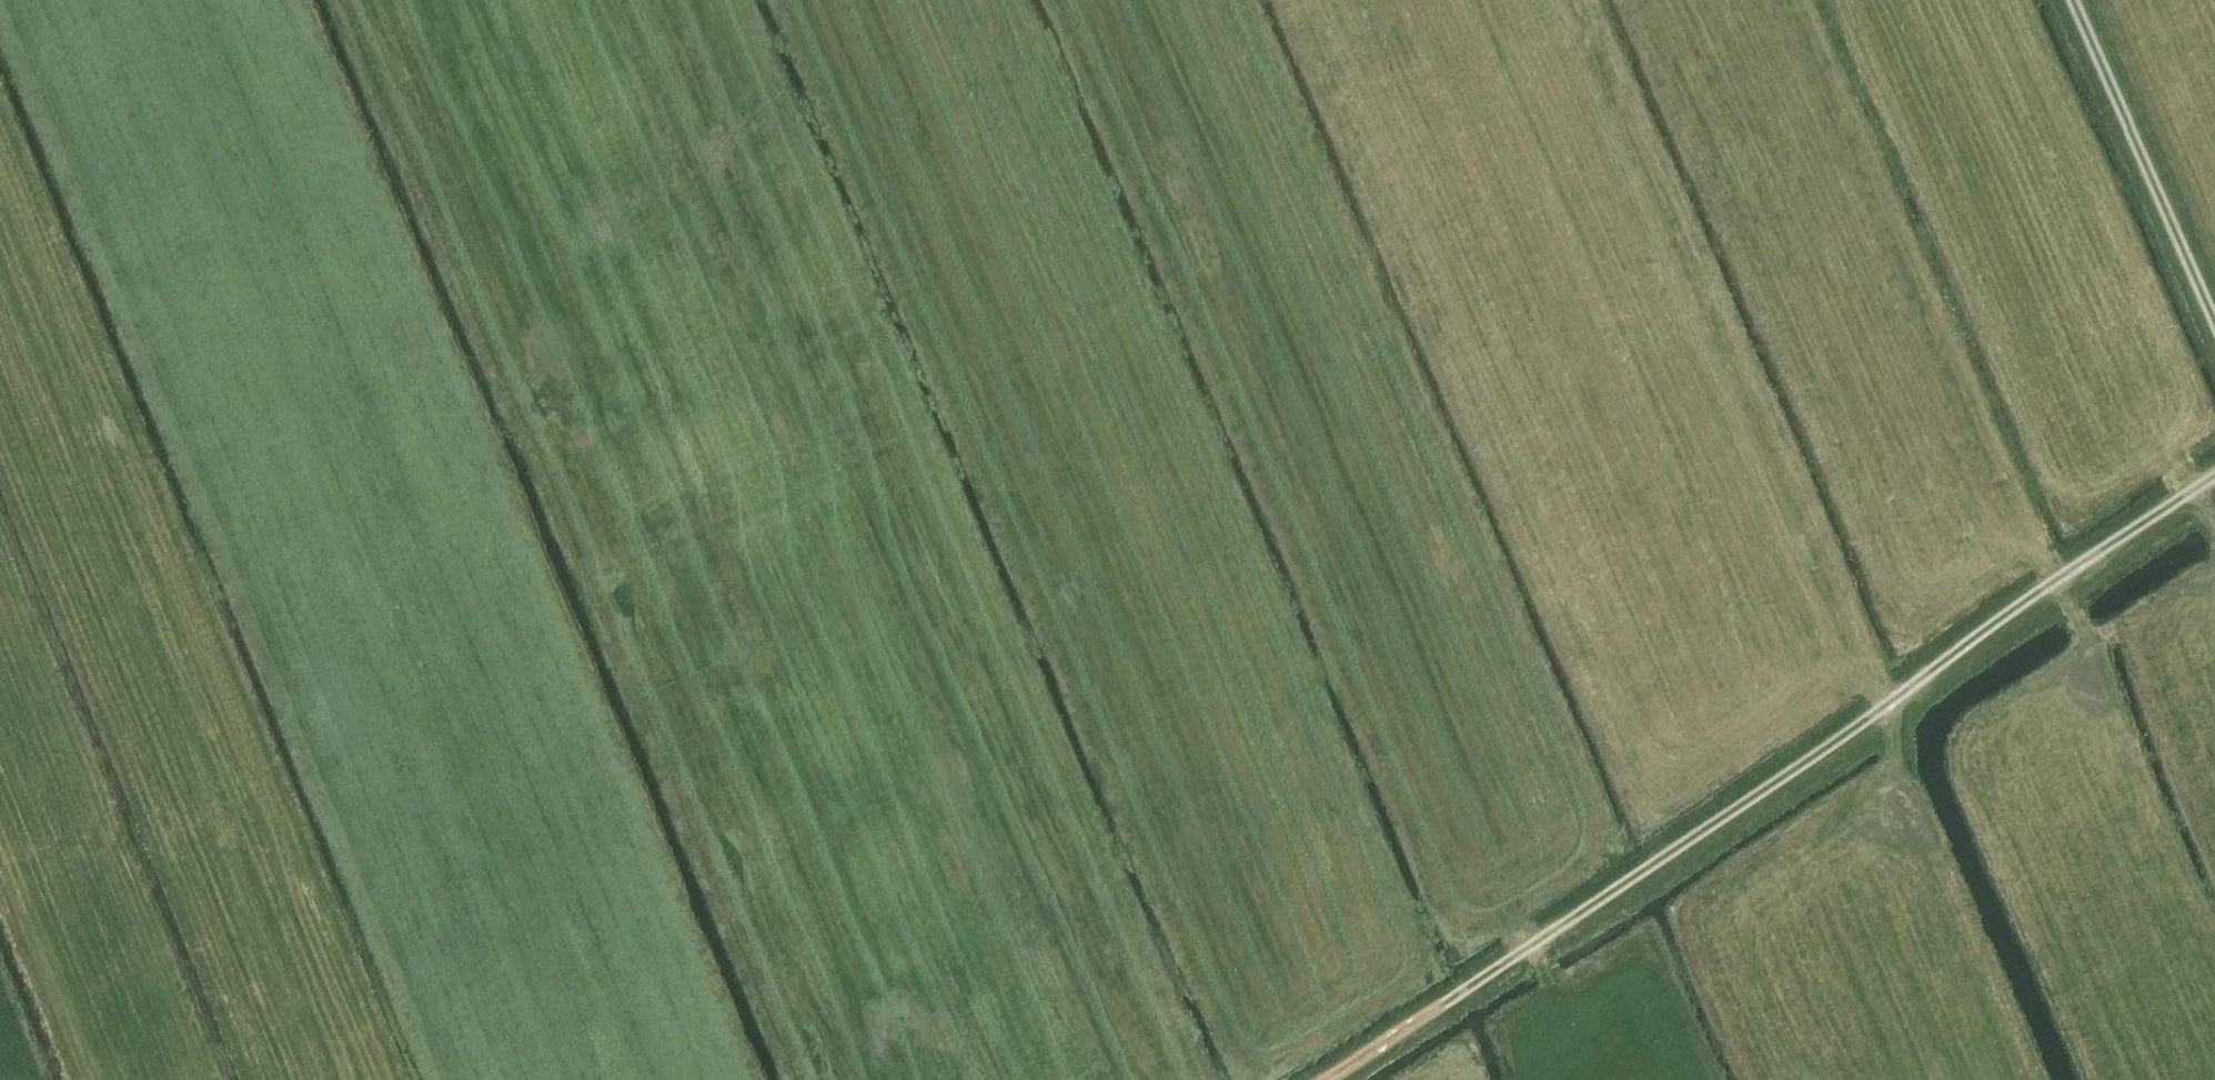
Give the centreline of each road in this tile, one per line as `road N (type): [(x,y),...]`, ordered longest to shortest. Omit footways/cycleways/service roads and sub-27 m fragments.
road 1 (track): [(2214,473),(1320,1079)]
road 2 (track): [(2214,318),(2075,0)]

